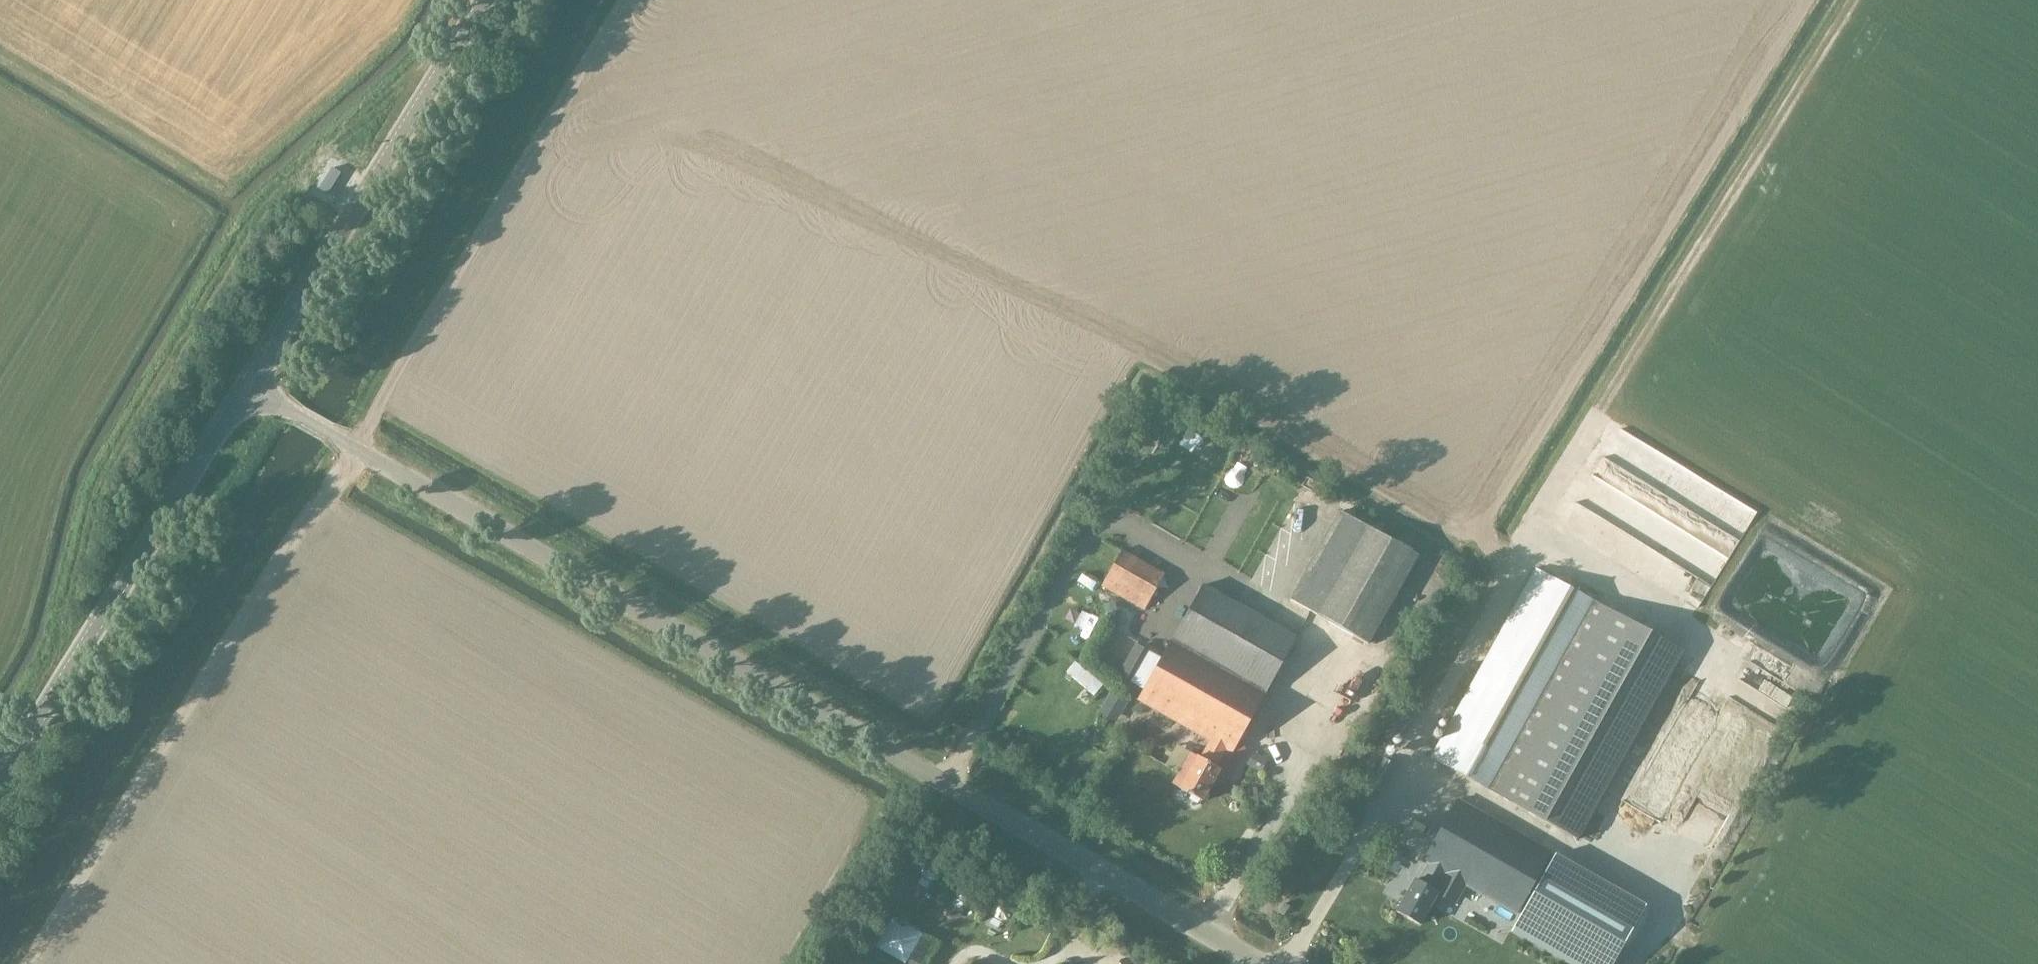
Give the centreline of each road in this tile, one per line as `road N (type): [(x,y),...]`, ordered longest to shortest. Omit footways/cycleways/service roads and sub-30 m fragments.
road 1 (unclassified): [(1265,963),(258,393)]
road 2 (unclassified): [(0,781),(224,420),(258,393)]
road 3 (unclassified): [(258,393),(282,325),(483,0)]

